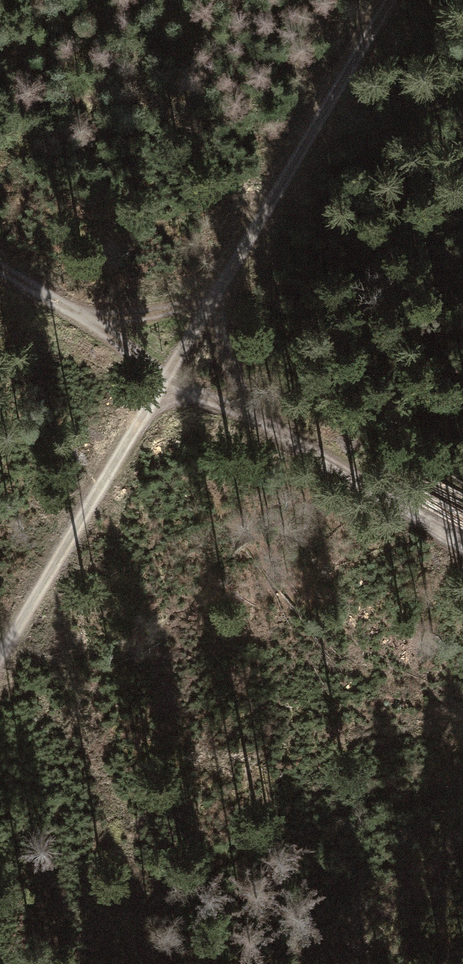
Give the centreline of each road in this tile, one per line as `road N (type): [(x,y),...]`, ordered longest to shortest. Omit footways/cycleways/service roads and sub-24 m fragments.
road 1 (track): [(0,657),(392,0)]
road 2 (track): [(0,268),(462,543)]
road 3 (track): [(272,430),(229,368),(223,283)]
road 4 (track): [(74,313),(153,314),(223,283)]

